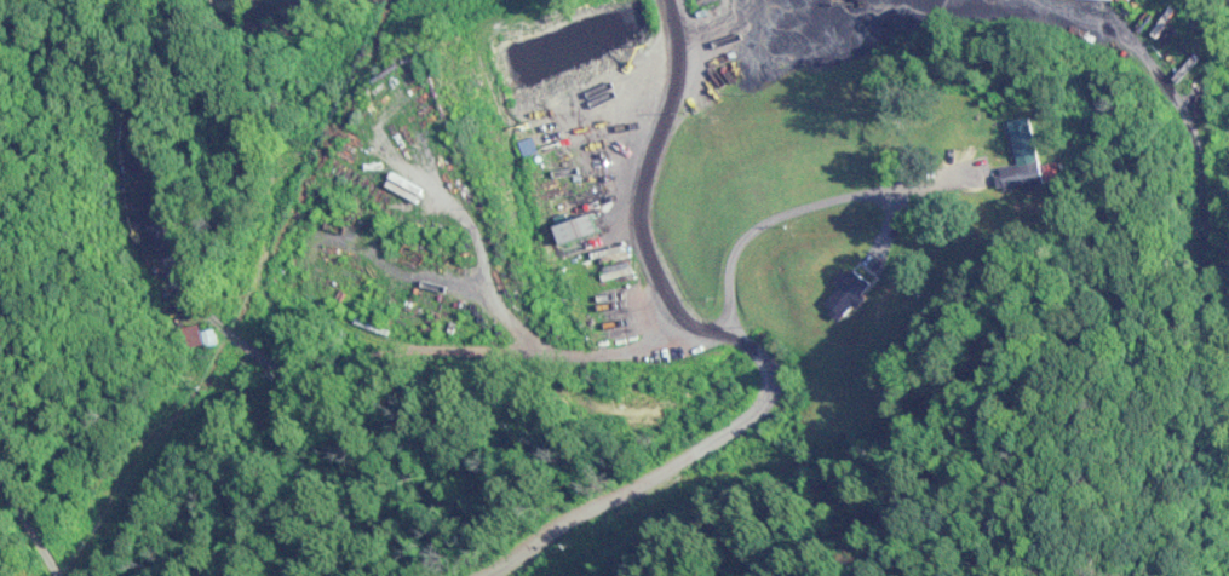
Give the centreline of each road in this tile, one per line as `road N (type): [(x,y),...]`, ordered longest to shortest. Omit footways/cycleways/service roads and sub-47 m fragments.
road 1 (residential): [(323,431),(706,365),(733,346),(706,269),(680,144),(665,0)]
road 2 (residential): [(356,327),(706,269)]
road 3 (residential): [(356,203),(680,144)]
road 4 (residential): [(969,258),(917,207),(875,198),(695,214)]
road 5 (residential): [(509,0),(317,47)]

